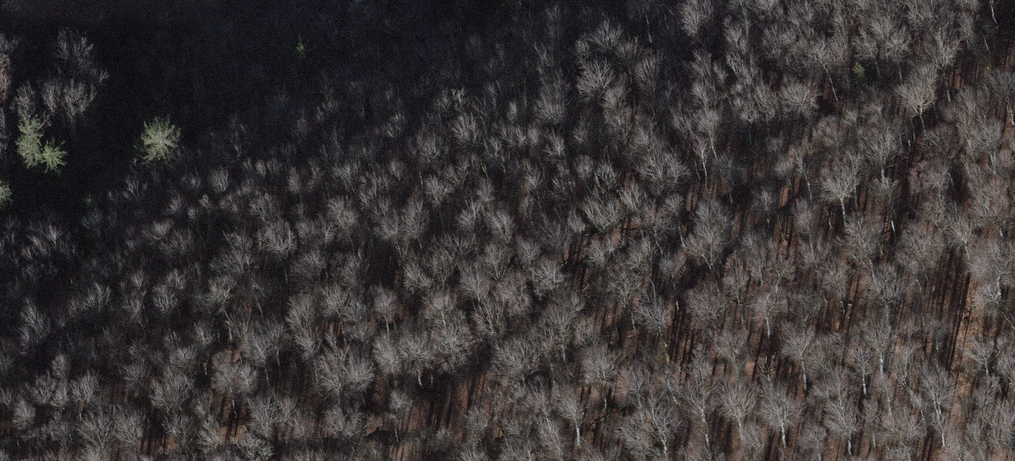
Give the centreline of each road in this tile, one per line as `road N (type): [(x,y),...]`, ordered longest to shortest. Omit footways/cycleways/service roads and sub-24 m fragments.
road 1 (track): [(0,440),(432,296),(904,106),(1014,50)]
road 2 (track): [(60,460),(539,411),(678,379),(803,364),(1014,351)]
road 3 (track): [(403,428),(572,338),(773,207),(904,106)]

